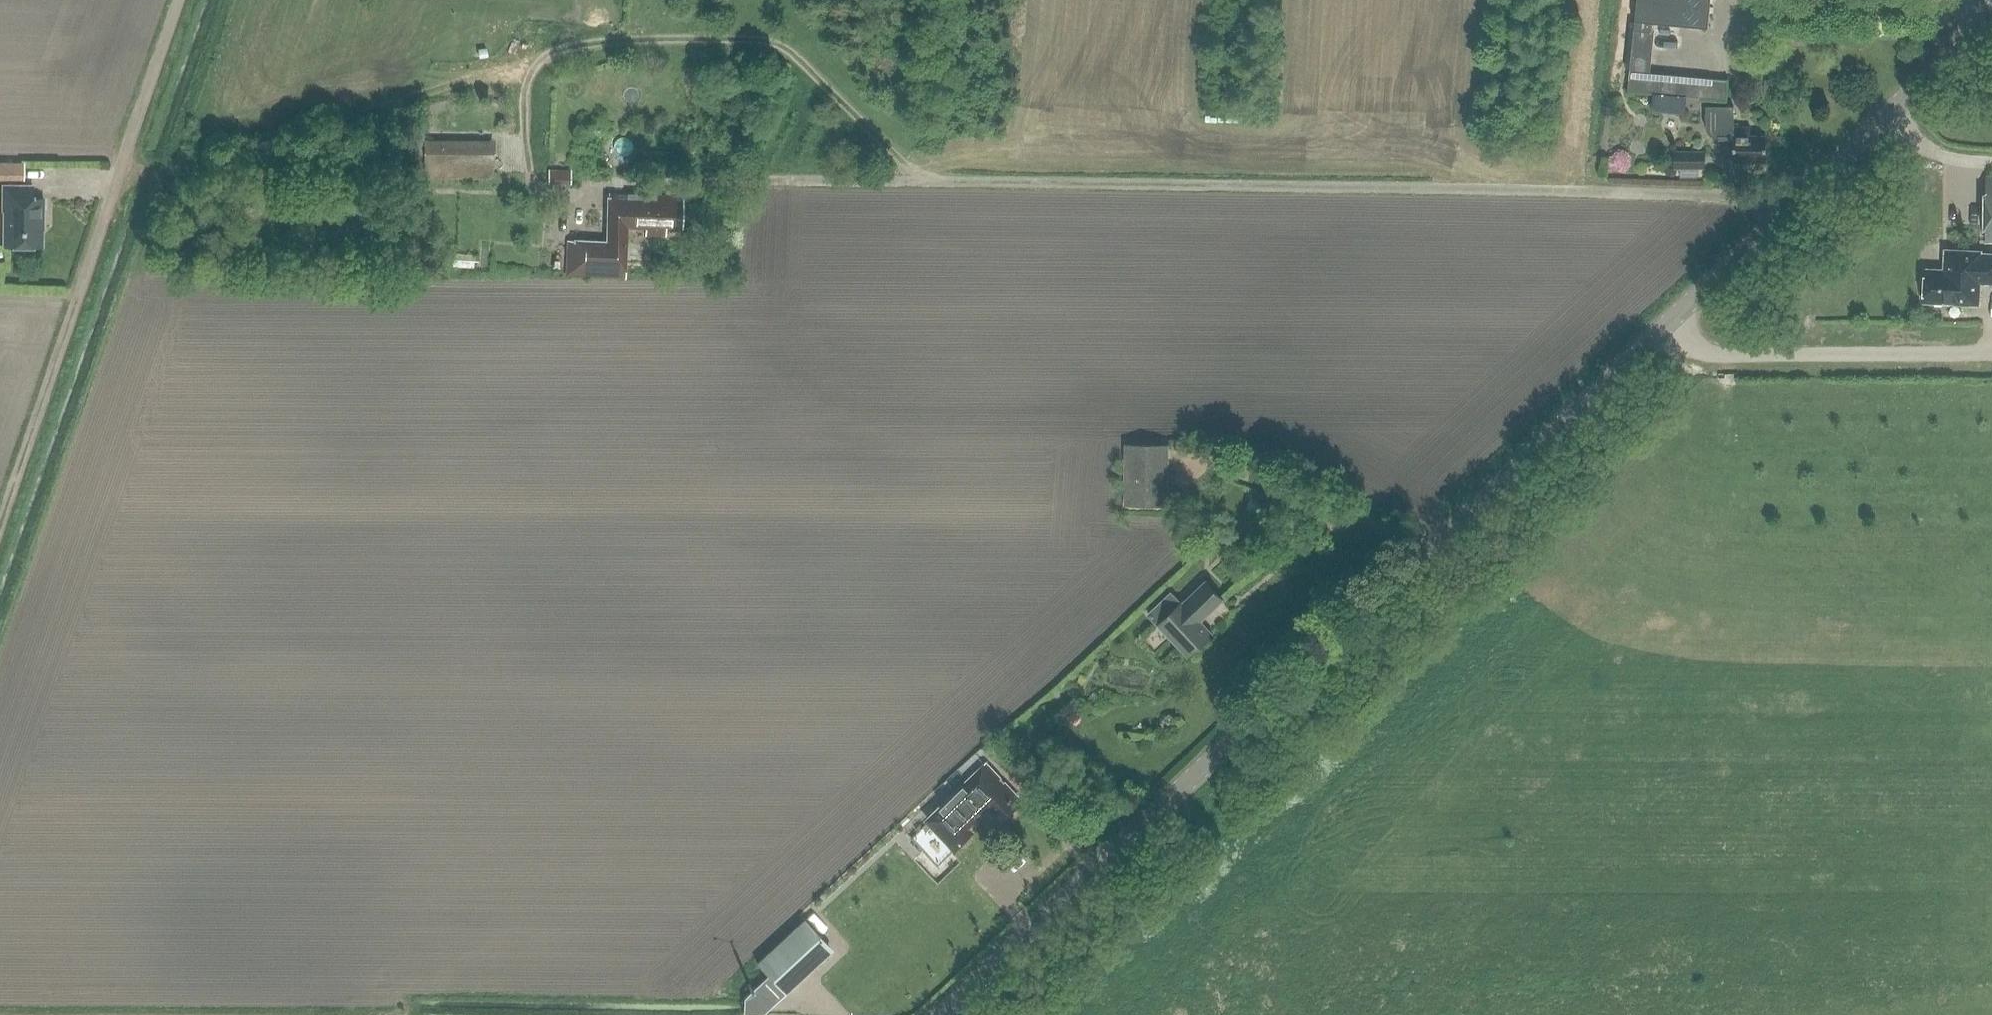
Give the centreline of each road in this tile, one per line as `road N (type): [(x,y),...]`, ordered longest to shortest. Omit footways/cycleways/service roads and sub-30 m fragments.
road 1 (tertiary): [(937,1014),(989,954),(1991,10)]
road 2 (track): [(183,0),(0,549)]

